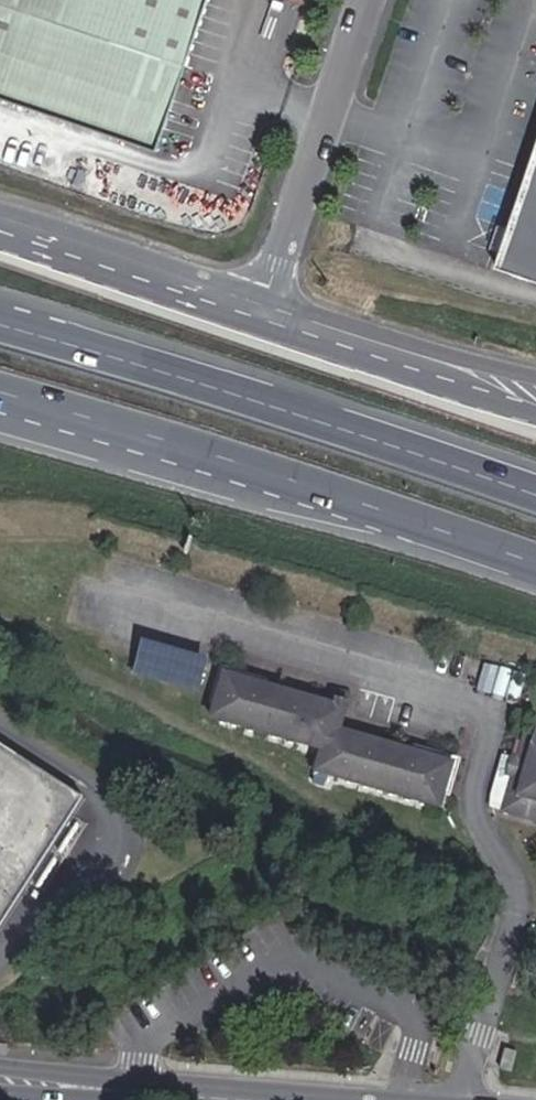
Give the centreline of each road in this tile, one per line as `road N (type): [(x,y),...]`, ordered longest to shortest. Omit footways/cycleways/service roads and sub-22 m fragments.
road 1 (unclassified): [(0,222),(535,393)]
road 2 (trunk): [(535,496),(0,325)]
road 3 (trunk): [(0,394),(292,479),(535,563)]
road 4 (tertiary): [(0,1078),(288,1099)]

